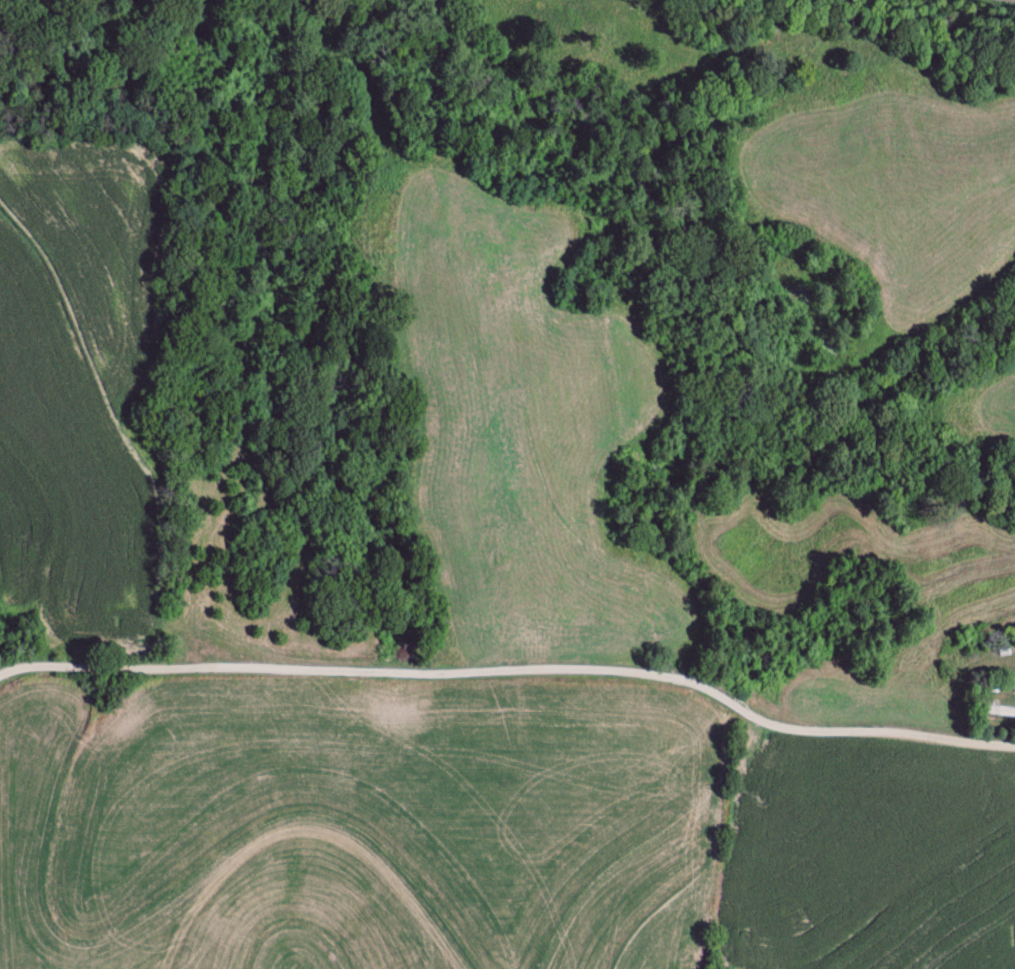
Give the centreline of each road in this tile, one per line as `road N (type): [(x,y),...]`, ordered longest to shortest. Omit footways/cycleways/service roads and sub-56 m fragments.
road 1 (residential): [(0,678),(25,665),(628,669),(696,682),(765,729),(1014,746)]

